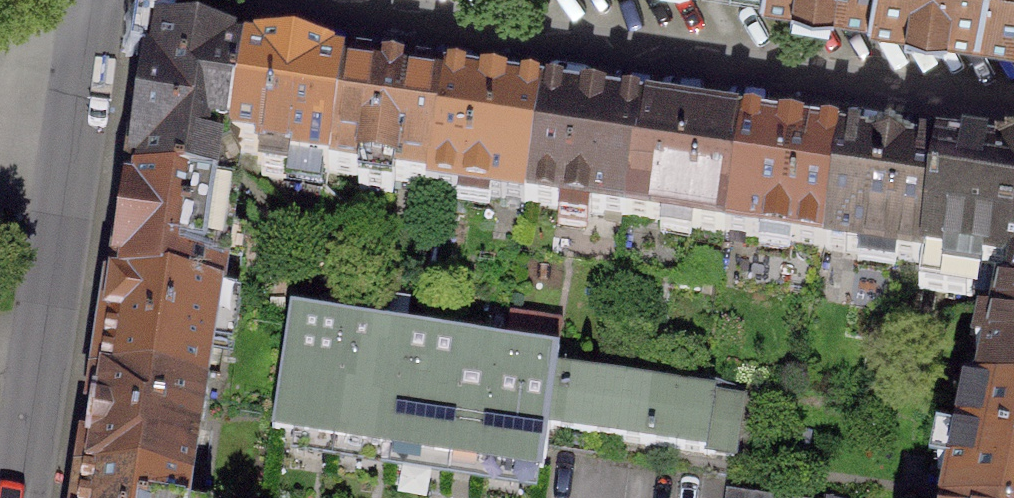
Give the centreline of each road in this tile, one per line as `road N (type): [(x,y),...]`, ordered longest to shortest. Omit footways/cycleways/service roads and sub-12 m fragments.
road 1 (residential): [(1013,89),(227,0)]
road 2 (residential): [(21,497),(92,0)]

